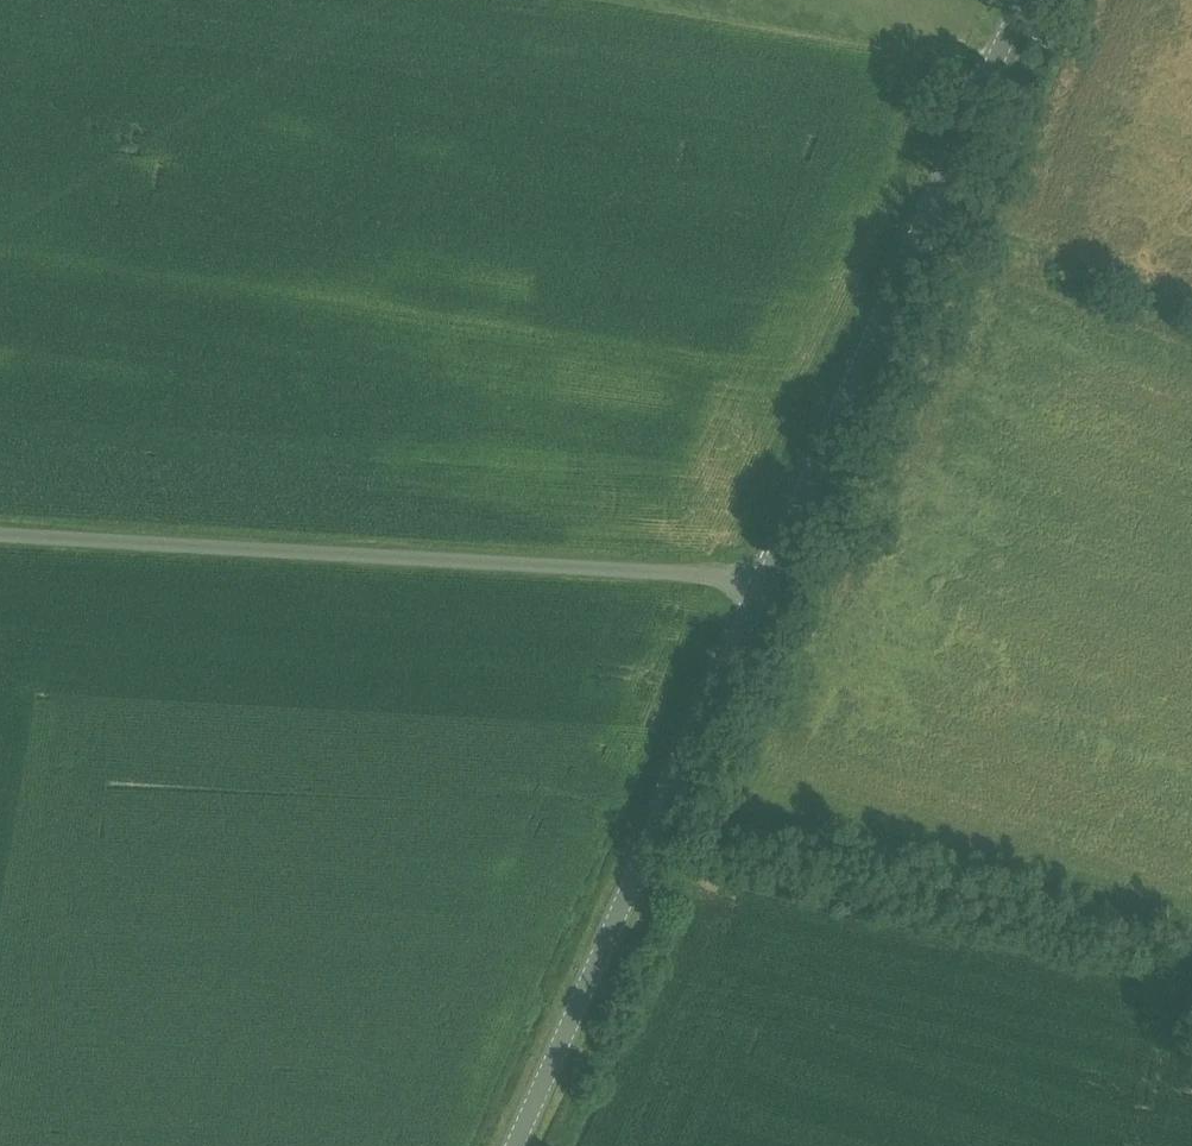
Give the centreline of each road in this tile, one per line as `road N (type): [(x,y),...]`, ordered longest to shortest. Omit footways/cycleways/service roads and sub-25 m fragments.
road 1 (residential): [(0,502),(765,579)]
road 2 (secondary): [(765,579),(1025,0)]
road 3 (secondary): [(512,1145),(765,579)]

